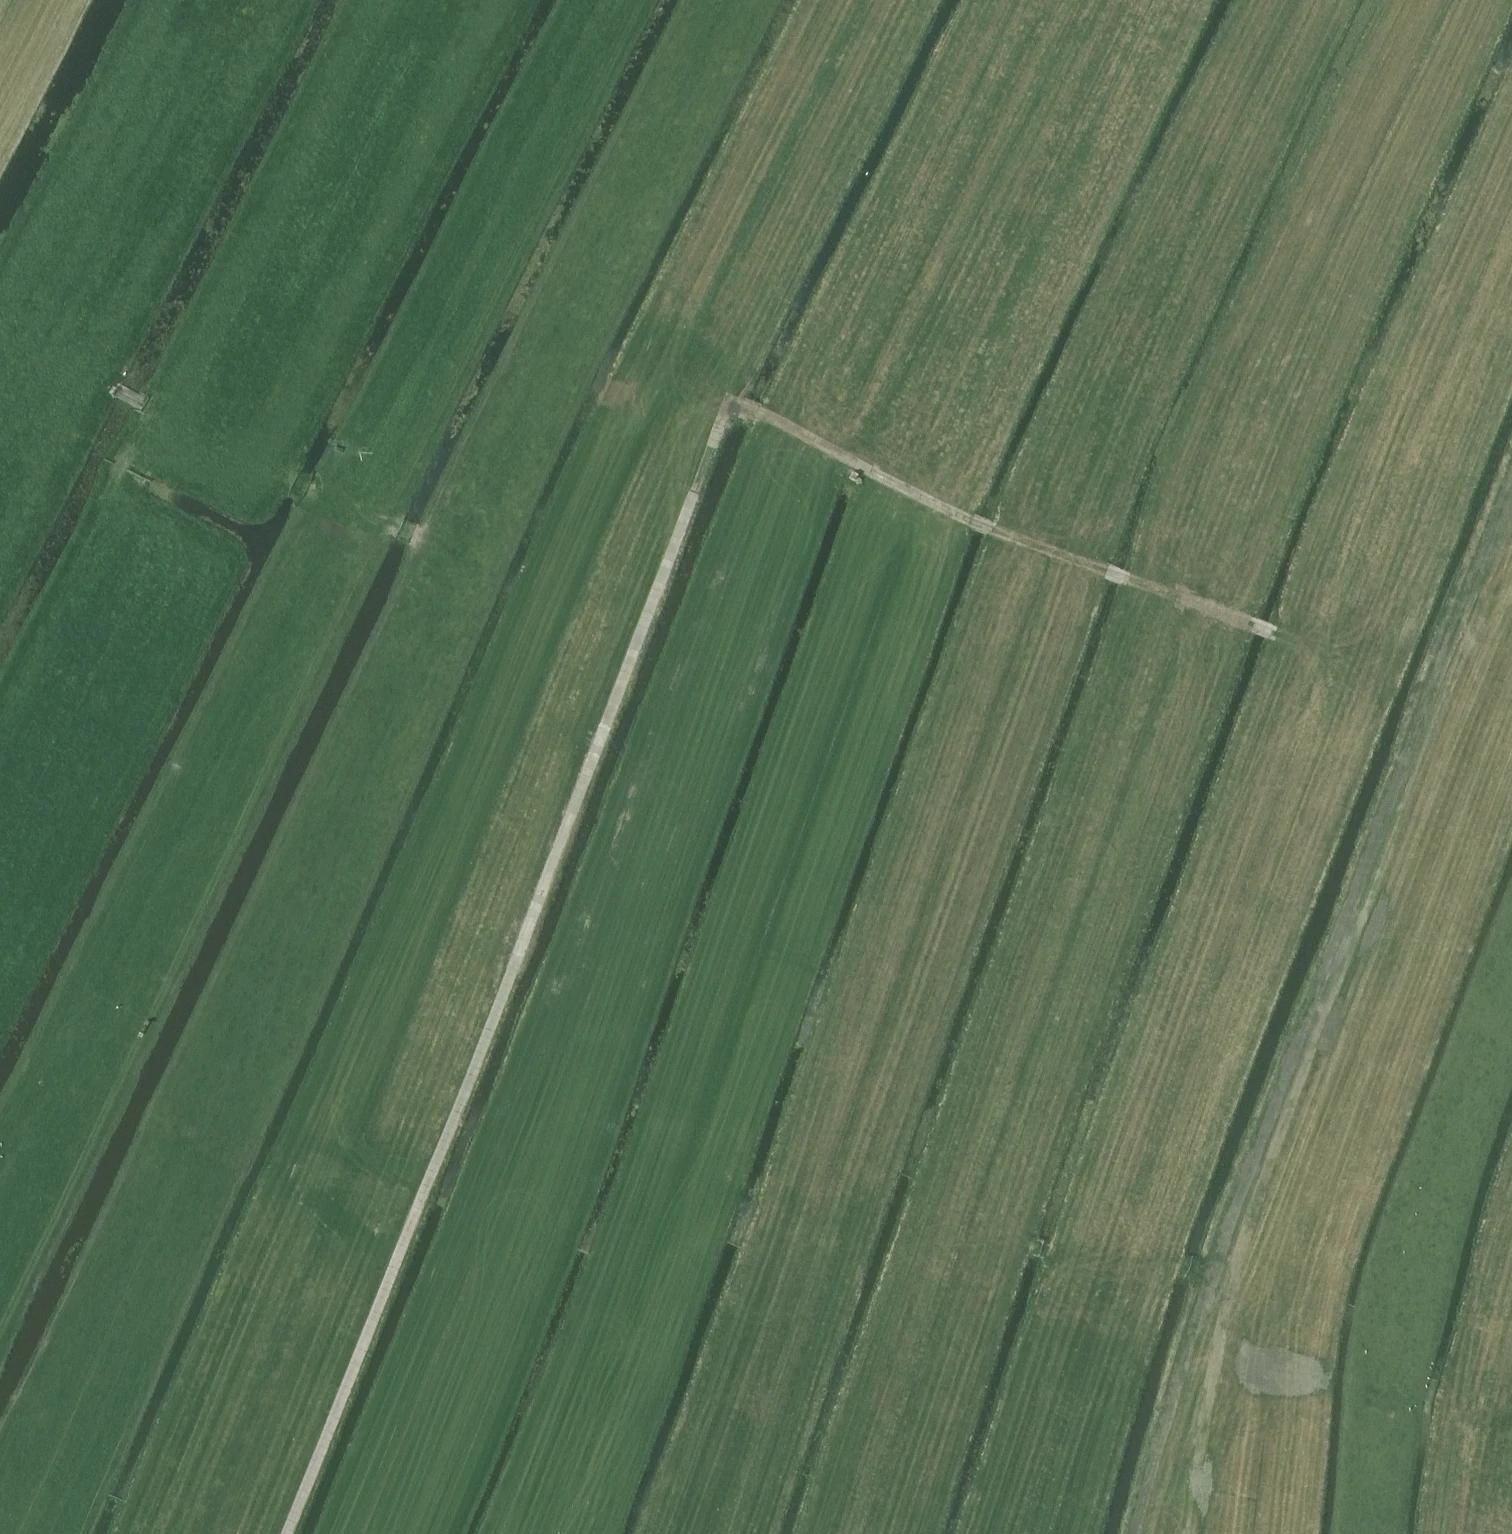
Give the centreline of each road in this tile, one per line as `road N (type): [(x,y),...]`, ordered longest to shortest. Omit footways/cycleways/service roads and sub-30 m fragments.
road 1 (track): [(289,1533),(728,413),(749,408),(1015,540),(1134,583),(1216,590),(1269,522),(1451,108)]
road 2 (track): [(1200,1533),(1224,1360),(1292,1115),(1475,650),(1511,605)]

